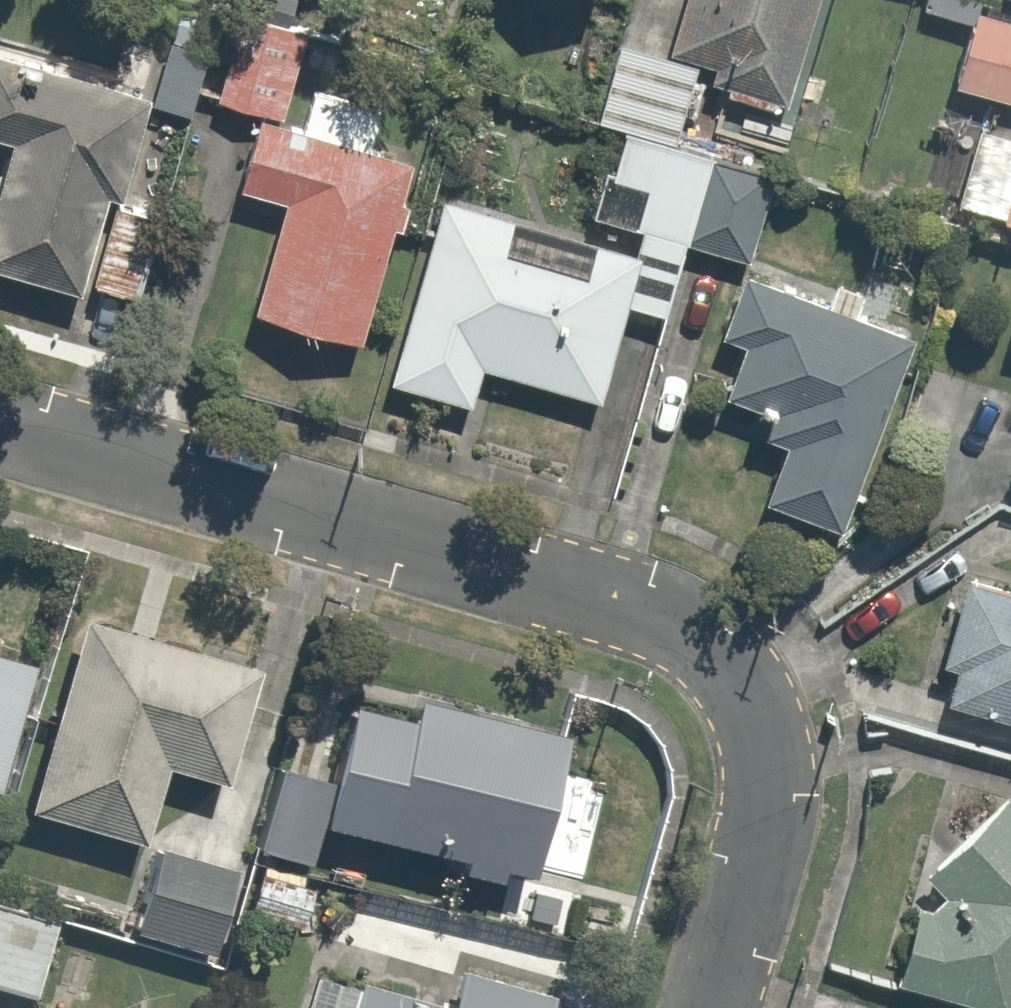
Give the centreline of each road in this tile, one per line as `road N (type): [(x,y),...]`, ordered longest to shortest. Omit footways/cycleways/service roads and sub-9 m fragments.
road 1 (residential): [(711,1007),(765,809),(750,709),(719,661),(673,624),(619,600),(0,425)]

